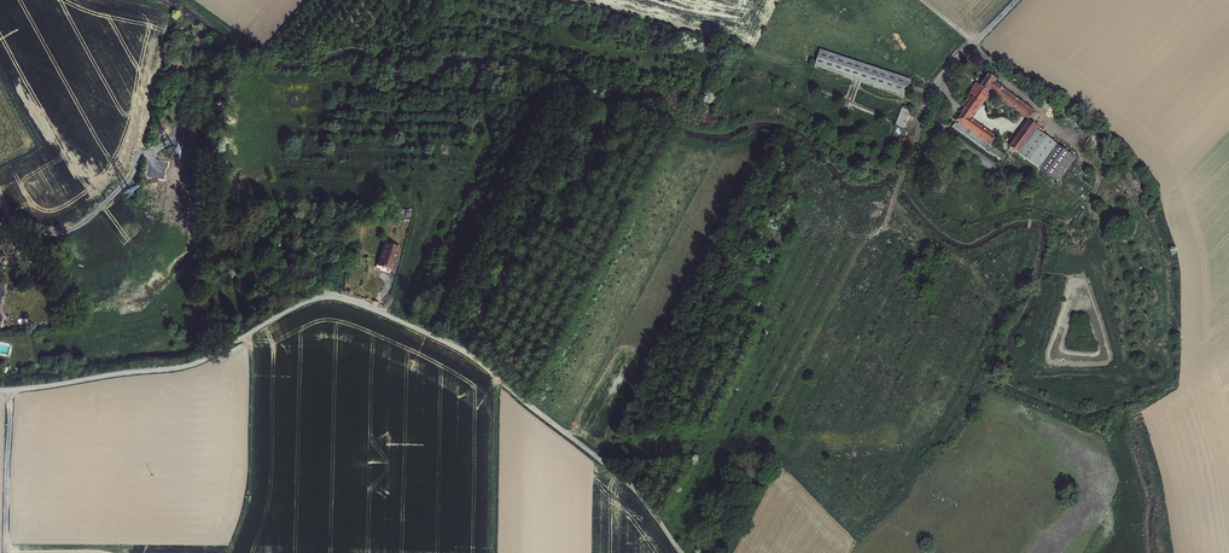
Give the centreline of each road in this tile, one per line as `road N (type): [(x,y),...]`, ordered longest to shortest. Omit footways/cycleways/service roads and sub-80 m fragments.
road 1 (track): [(683,552),(636,489),(472,356),(345,299),(298,306),(192,365),(39,387)]
road 2 (track): [(1015,0),(950,66),(951,107)]

